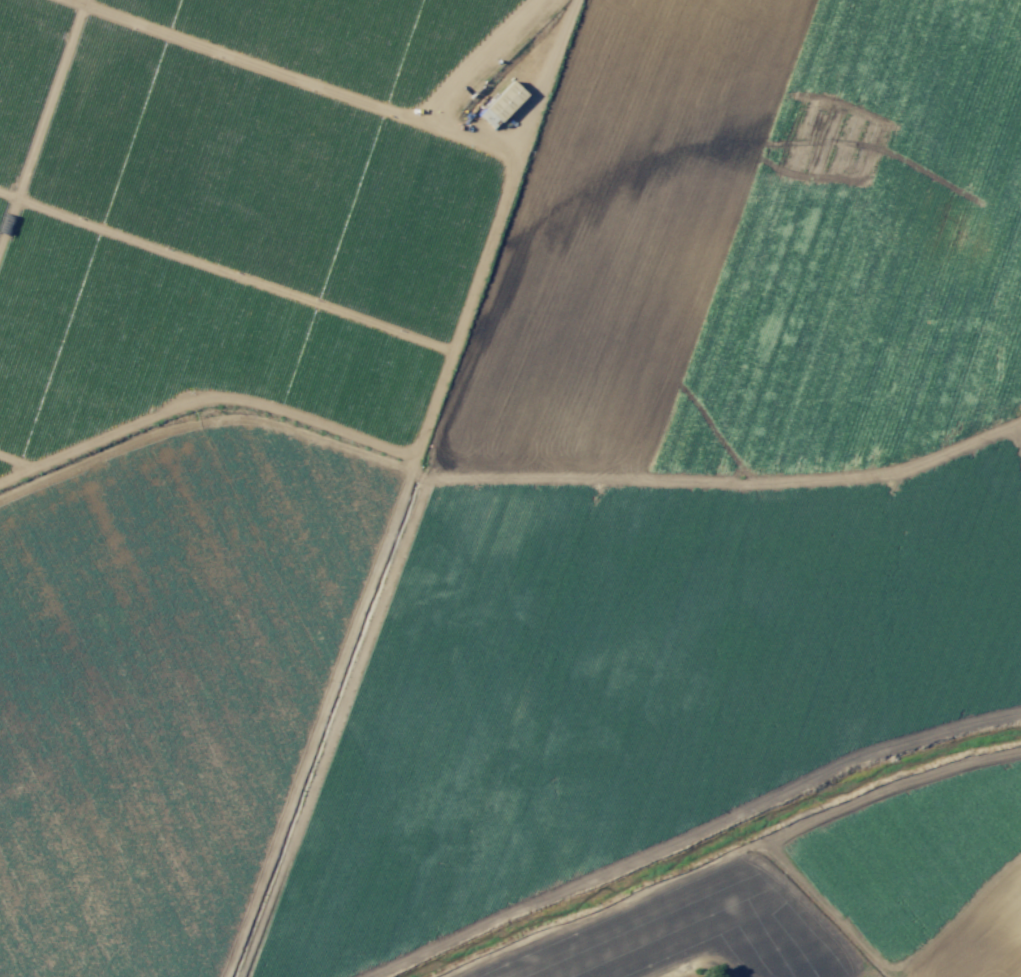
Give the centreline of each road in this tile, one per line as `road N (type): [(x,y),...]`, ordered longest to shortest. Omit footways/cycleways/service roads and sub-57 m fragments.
road 1 (track): [(894,976),(770,843),(854,800),(1020,751)]

